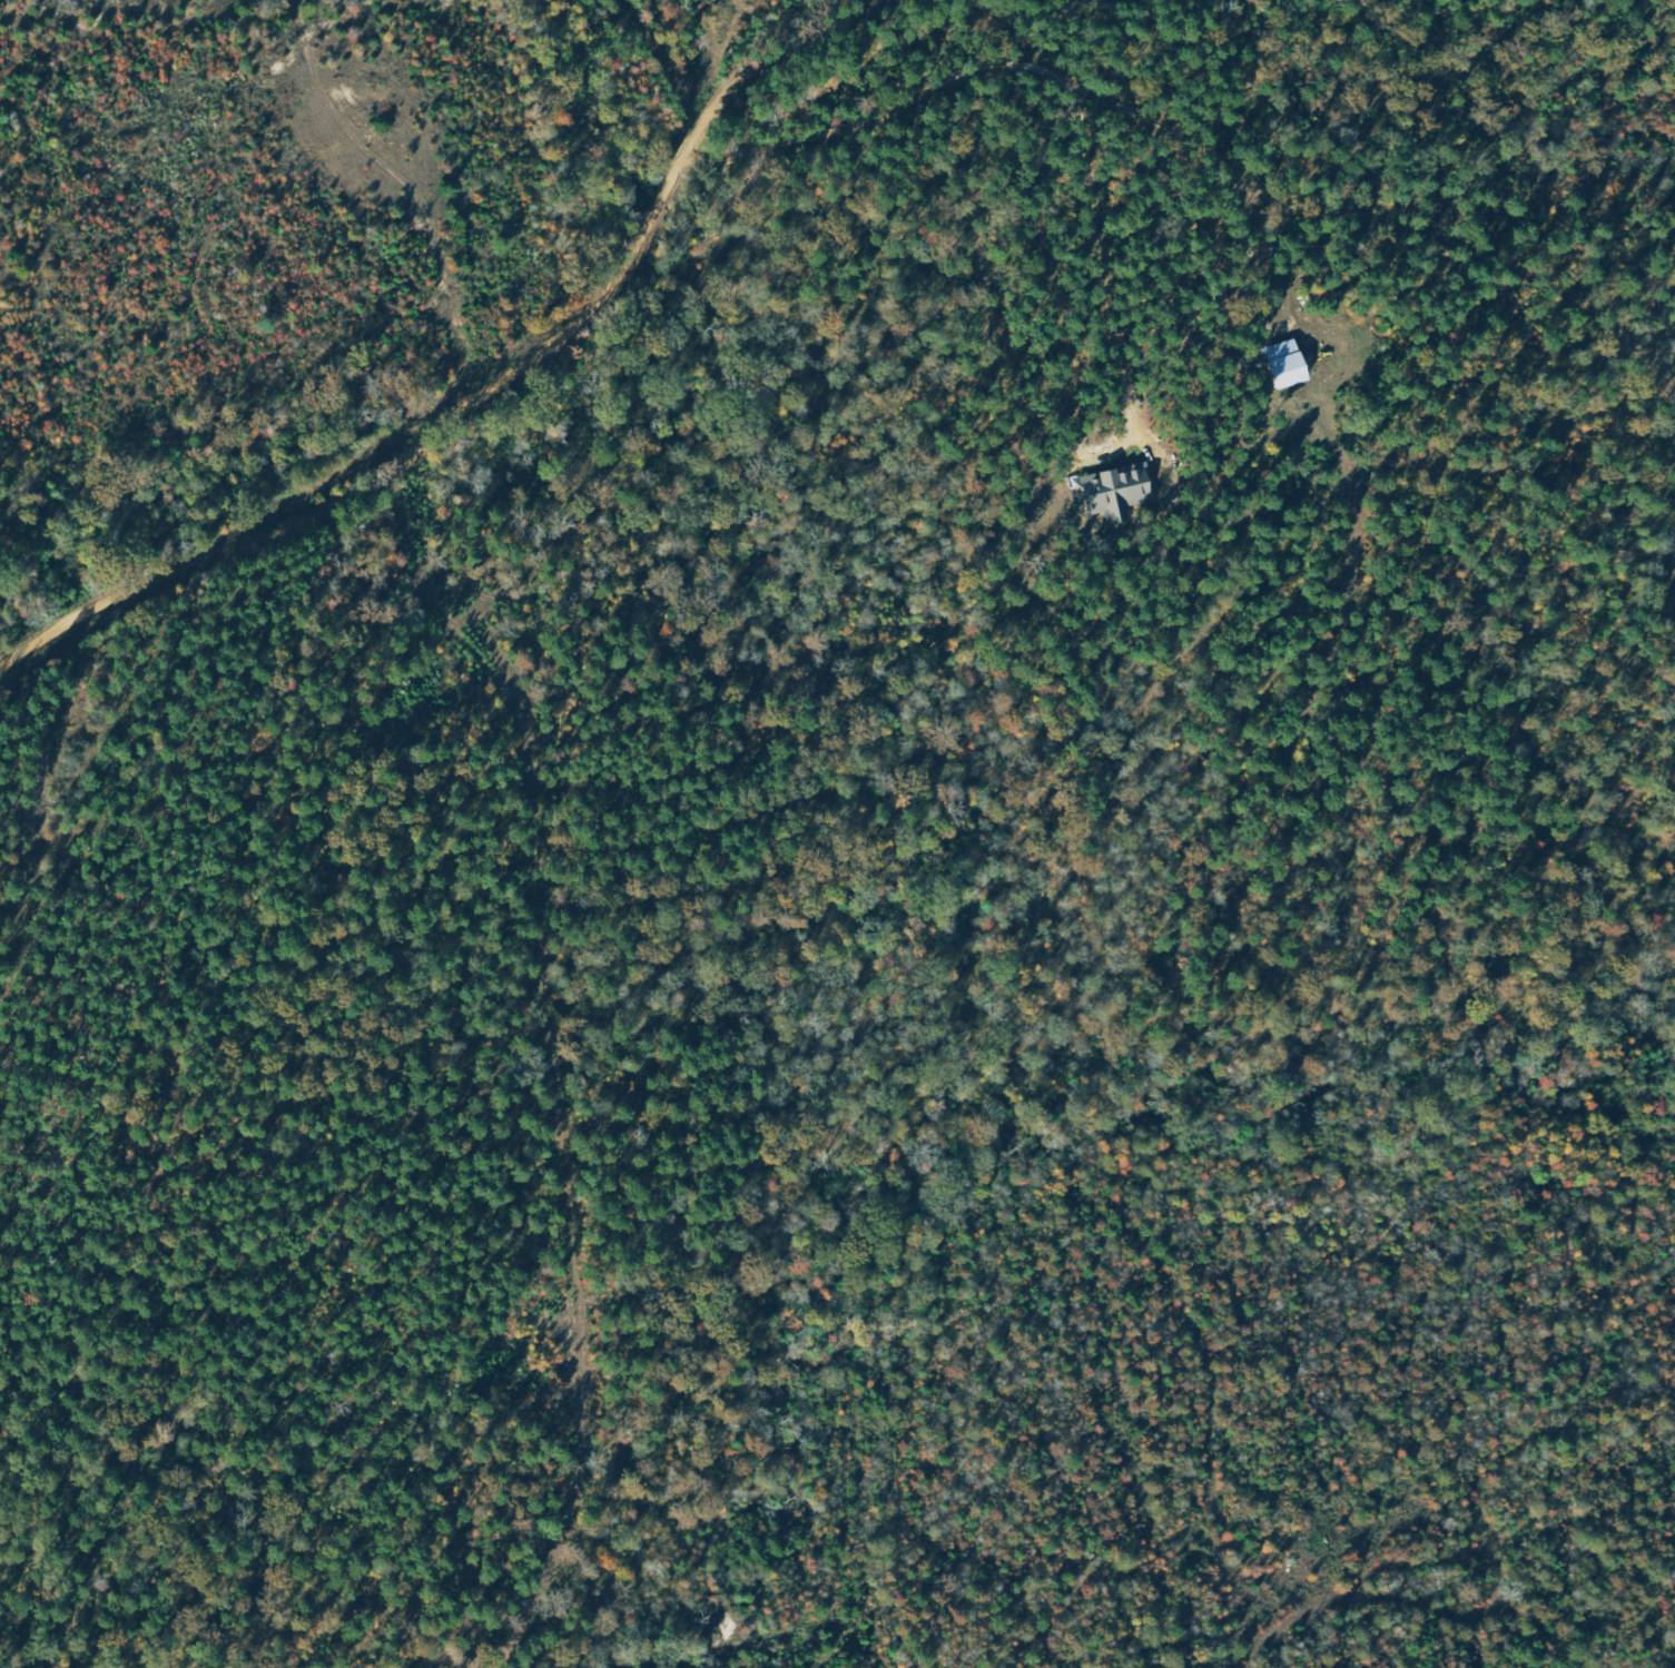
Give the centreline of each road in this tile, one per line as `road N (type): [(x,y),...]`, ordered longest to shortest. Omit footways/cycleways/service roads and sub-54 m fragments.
road 1 (residential): [(0,668),(63,625),(386,473),(589,312),(716,112),(961,0)]

